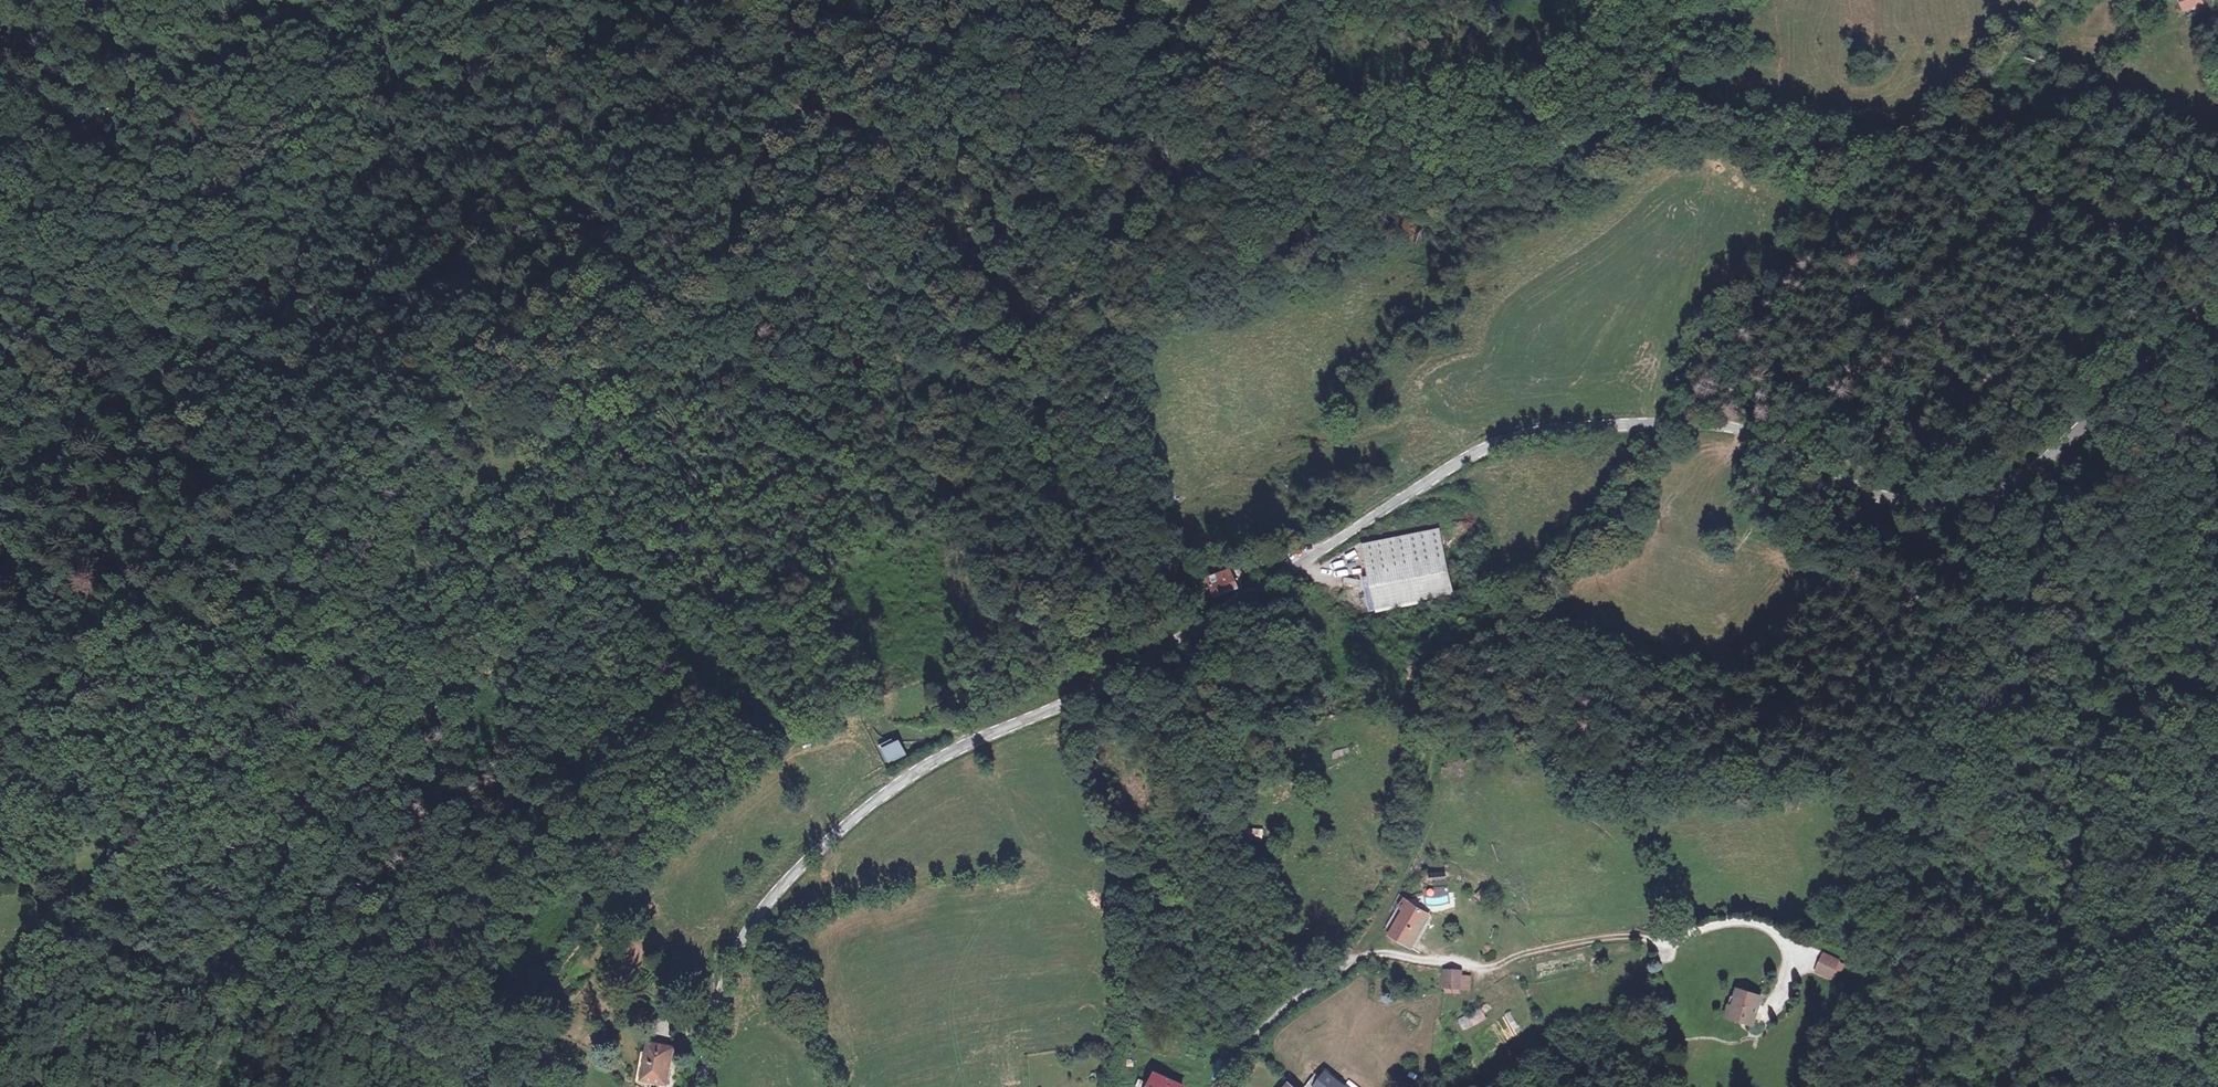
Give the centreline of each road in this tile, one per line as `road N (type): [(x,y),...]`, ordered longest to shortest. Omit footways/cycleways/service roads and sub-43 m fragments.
road 1 (unclassified): [(2217,301),(2021,480),(1960,504),(1895,503),(1733,427),(1678,421),(1540,431),(1471,456),(1087,695),(948,753),(872,803),(770,898),(727,975),(702,1086)]
road 2 (unclassified): [(0,166),(335,0)]
road 3 (unclassified): [(1352,960),(1259,1035),(1225,1086)]
road 4 (unclassified): [(1352,960),(1400,955),(1486,969)]

